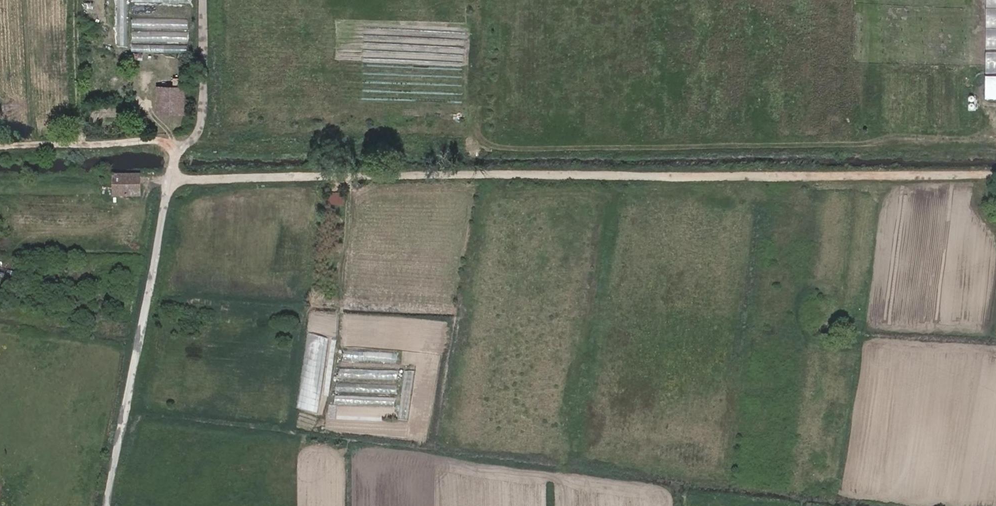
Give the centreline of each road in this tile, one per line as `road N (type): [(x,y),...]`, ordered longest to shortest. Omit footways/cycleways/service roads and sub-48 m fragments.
road 1 (track): [(106,505),(175,181),(995,178)]
road 2 (track): [(175,181),(174,144),(0,145)]
road 3 (track): [(174,144),(190,142),(203,122),(202,0)]

